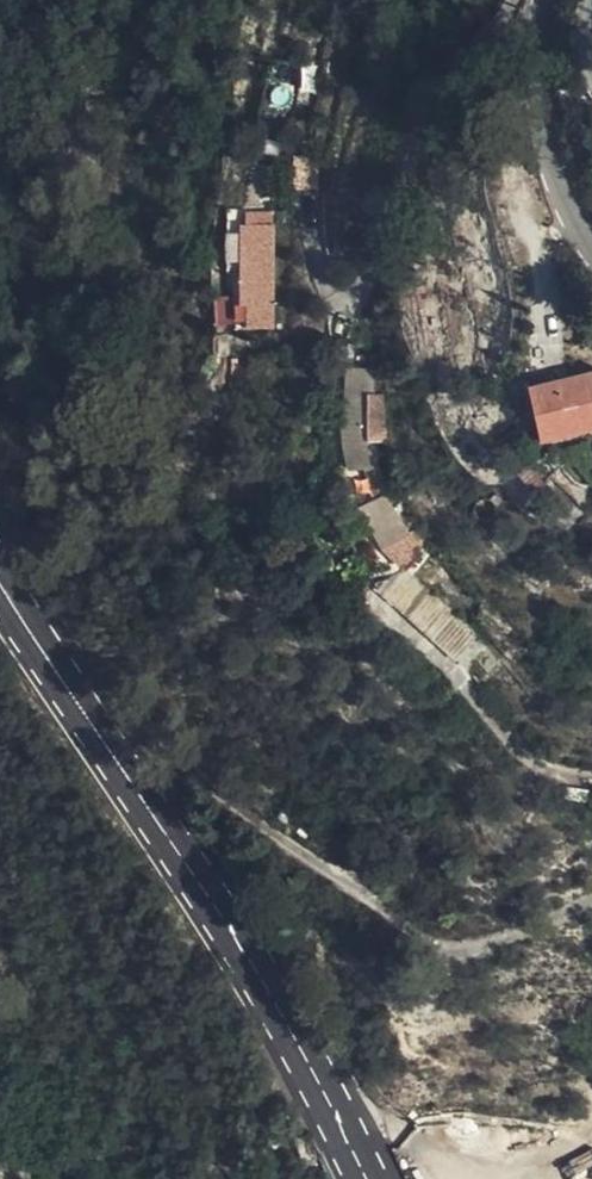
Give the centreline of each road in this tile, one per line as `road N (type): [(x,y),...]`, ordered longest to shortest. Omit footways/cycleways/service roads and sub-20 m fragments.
road 1 (primary): [(366,1178),(280,1011),(0,584)]
road 2 (tertiary): [(591,252),(570,218),(551,147),(550,0)]

